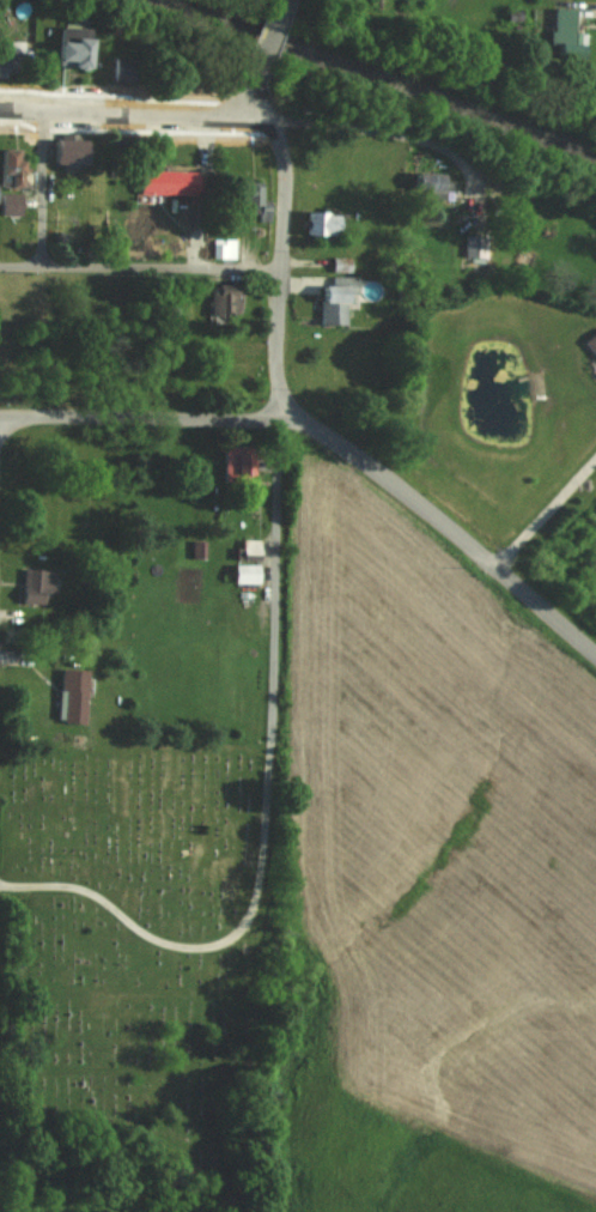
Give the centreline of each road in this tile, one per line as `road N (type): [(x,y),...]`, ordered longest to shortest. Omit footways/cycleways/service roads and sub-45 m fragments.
road 1 (tertiary): [(595,654),(389,478),(284,412)]
road 2 (residential): [(284,412),(286,158),(270,119),(247,92)]
road 3 (residential): [(284,412),(232,423),(0,416)]
road 4 (residential): [(274,126),(381,131),(437,144),(473,169),(482,211)]
road 5 (residential): [(229,113),(0,108)]

